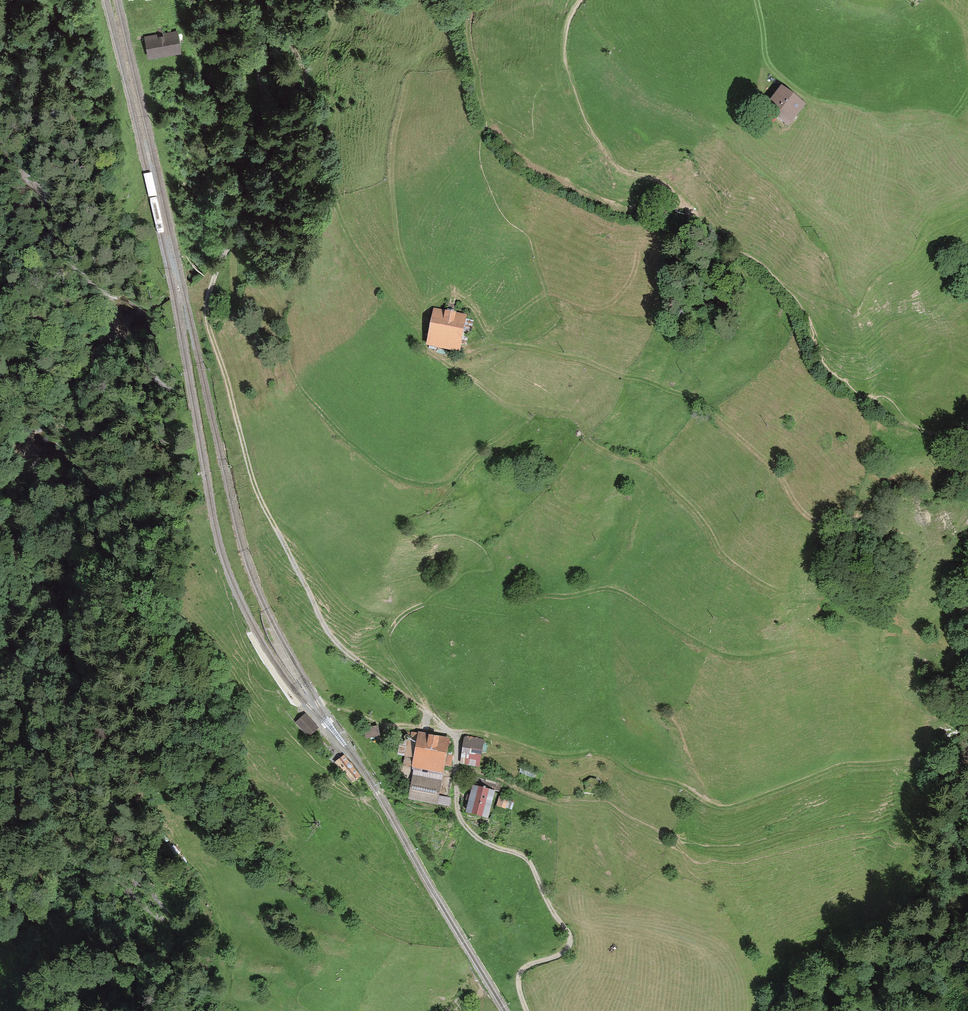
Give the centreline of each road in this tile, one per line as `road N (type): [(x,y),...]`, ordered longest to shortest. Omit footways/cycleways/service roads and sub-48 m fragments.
road 1 (track): [(429,712),(351,656),(323,623),(256,490),(209,326),(207,303),(264,135),(271,0)]
road 2 (track): [(566,68),(611,161),(632,176),(661,181),(666,195),(625,210),(610,206),(507,148),(481,106),(469,5)]
road 3 (track): [(271,25),(288,39),(304,74),(333,201),(365,263),(426,348),(469,377)]
road 4 (track): [(527,1010),(523,968),(563,953),(571,938),(533,865),(466,826),(457,810),(455,739),(429,712)]
road 5 (track): [(230,236),(239,304),(269,331),(298,384),(342,436),(398,477),(456,481)]
road 6 (track): [(515,406),(573,415),(596,446),(647,465),(726,557),(782,592)]
road 7 (track): [(273,521),(354,605),(400,617)]
road 8 (track): [(418,607),(387,639),(429,712)]

